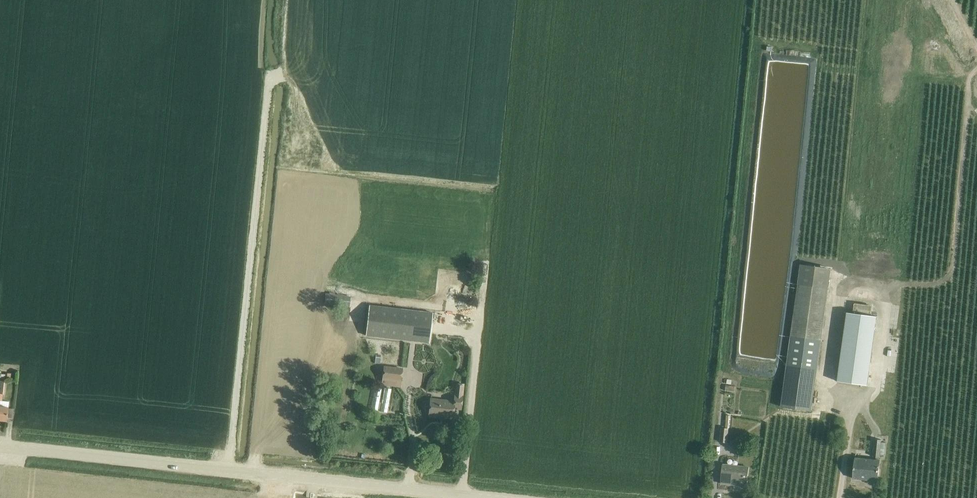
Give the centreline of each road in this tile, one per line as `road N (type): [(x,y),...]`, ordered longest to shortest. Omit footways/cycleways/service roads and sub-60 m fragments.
road 1 (tertiary): [(490,497),(0,447)]
road 2 (track): [(889,284),(938,285),(954,269),(976,70)]

